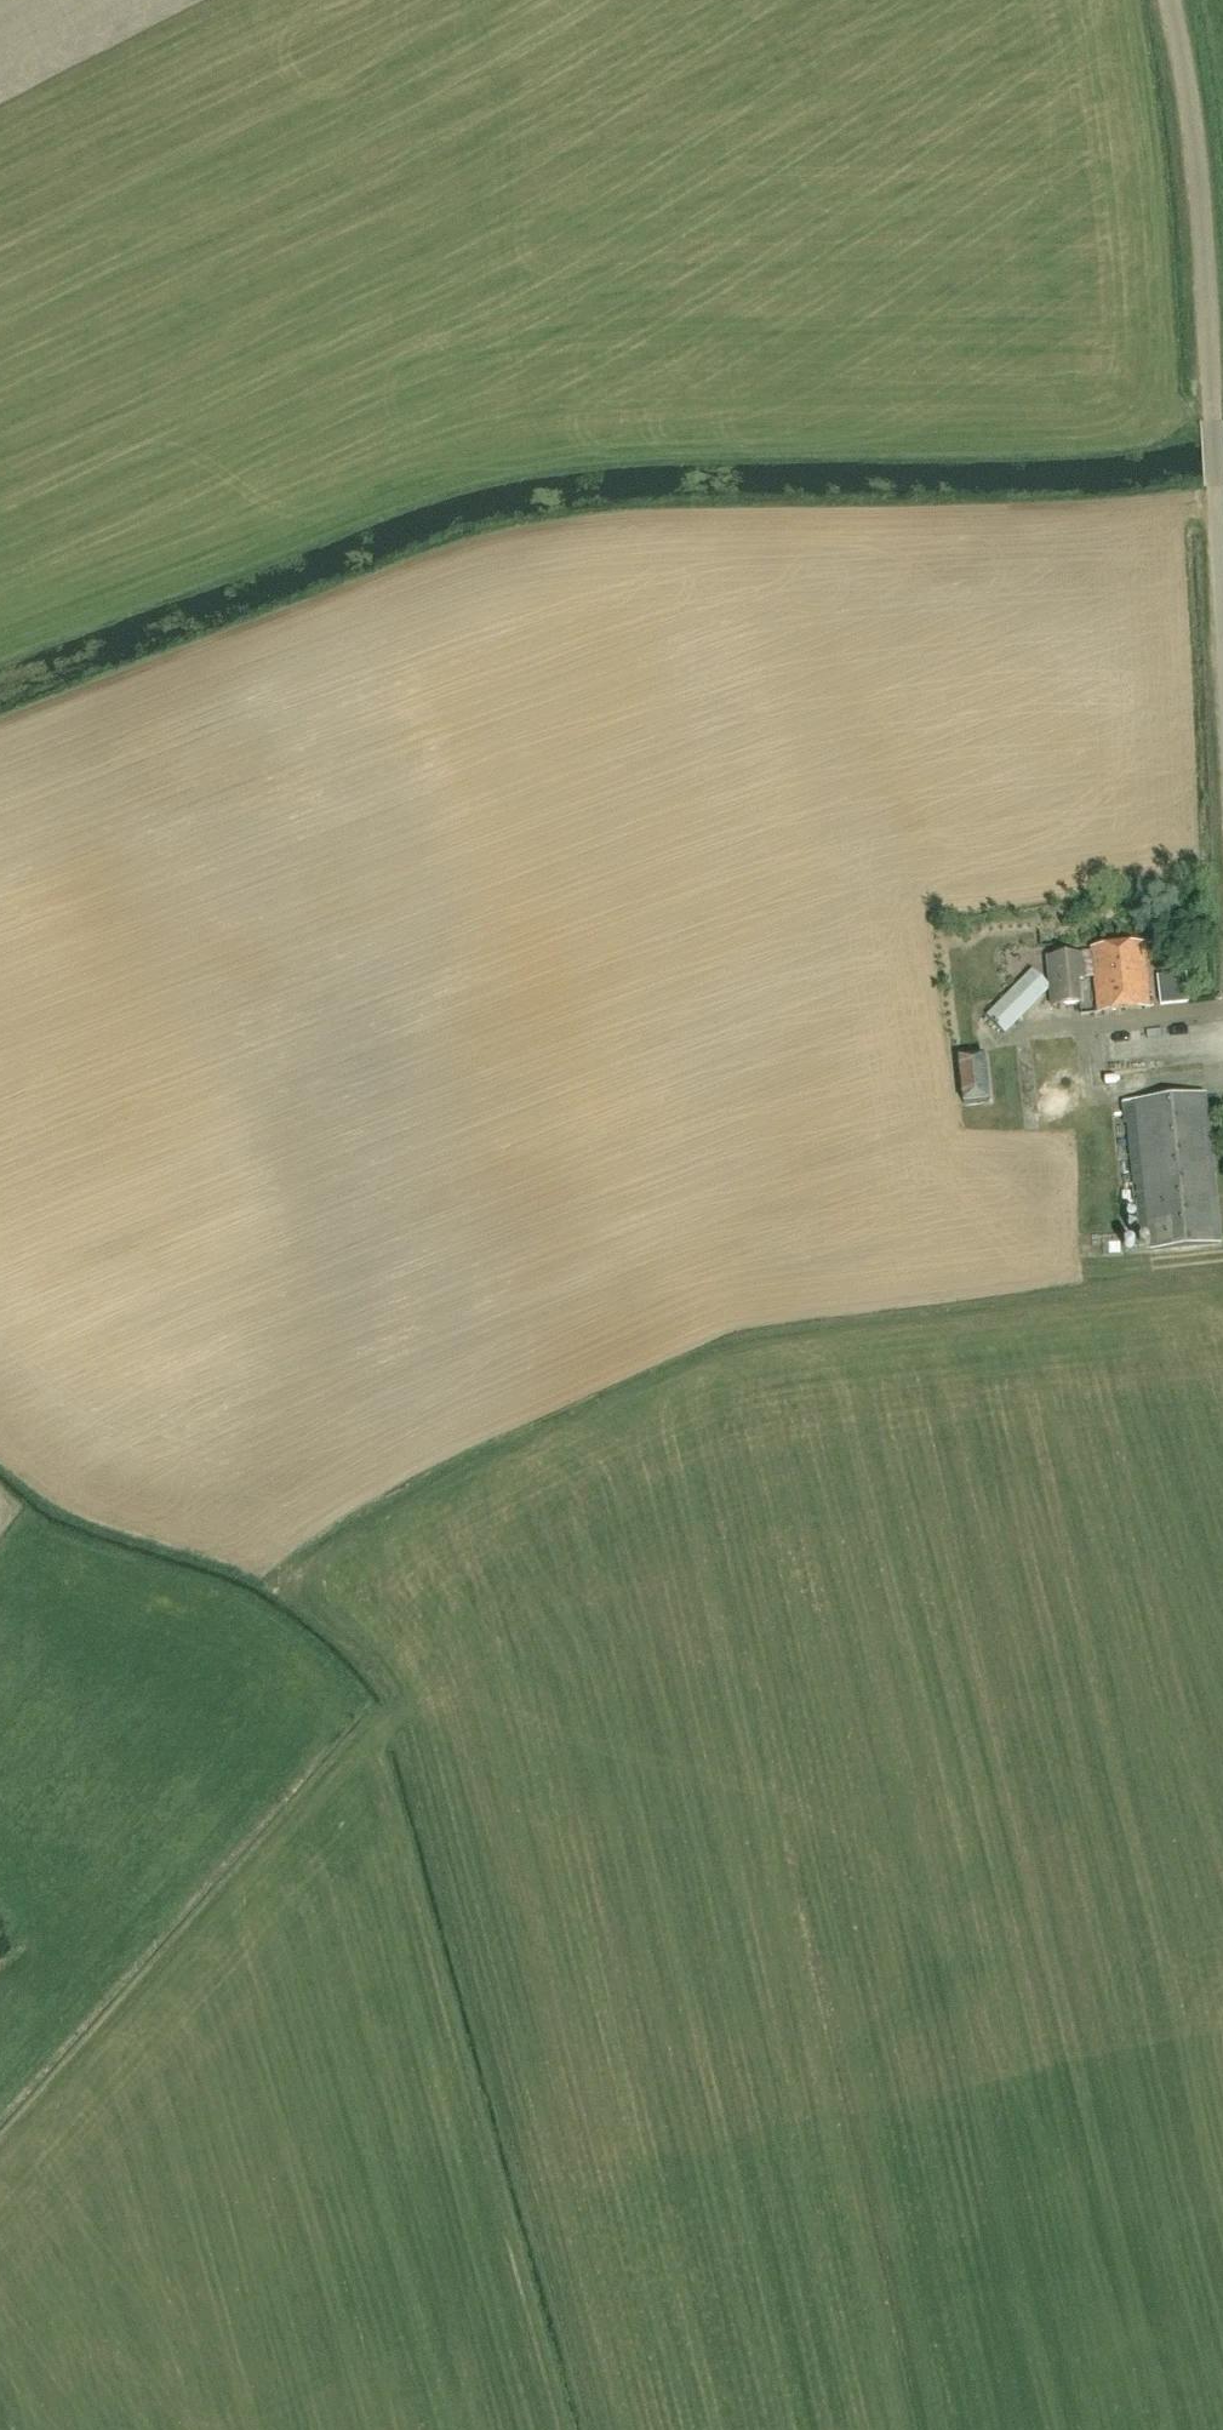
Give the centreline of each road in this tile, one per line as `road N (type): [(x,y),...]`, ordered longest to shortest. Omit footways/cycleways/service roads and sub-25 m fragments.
road 1 (unclassified): [(1222,537),(1199,165),(1174,0)]

